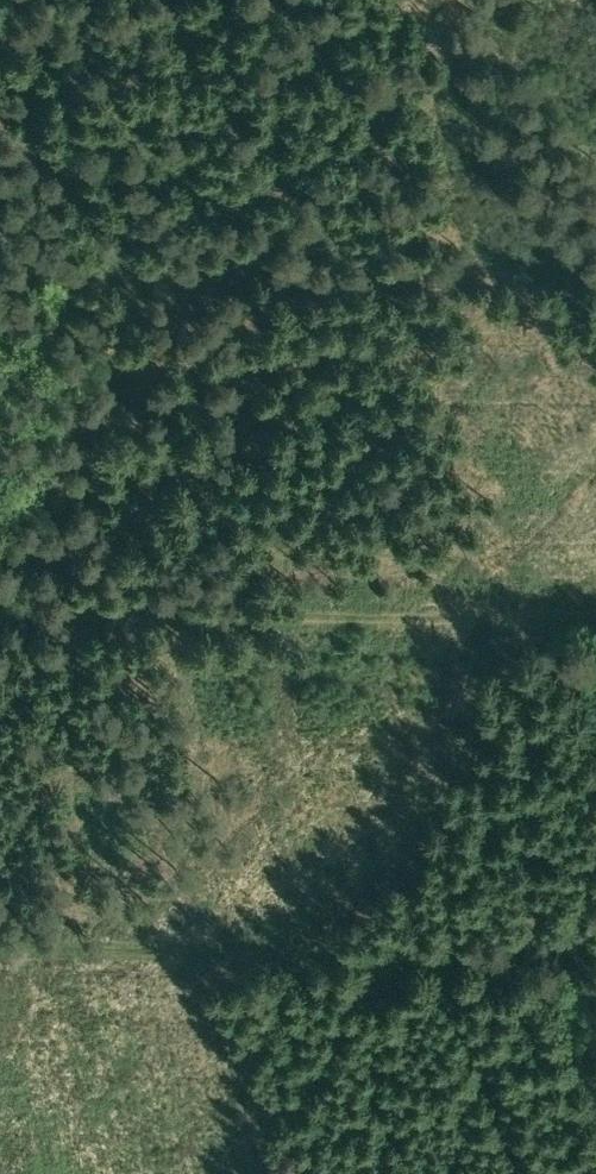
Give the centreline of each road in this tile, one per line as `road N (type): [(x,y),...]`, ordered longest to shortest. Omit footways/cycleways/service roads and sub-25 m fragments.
road 1 (track): [(595,613),(0,600)]

